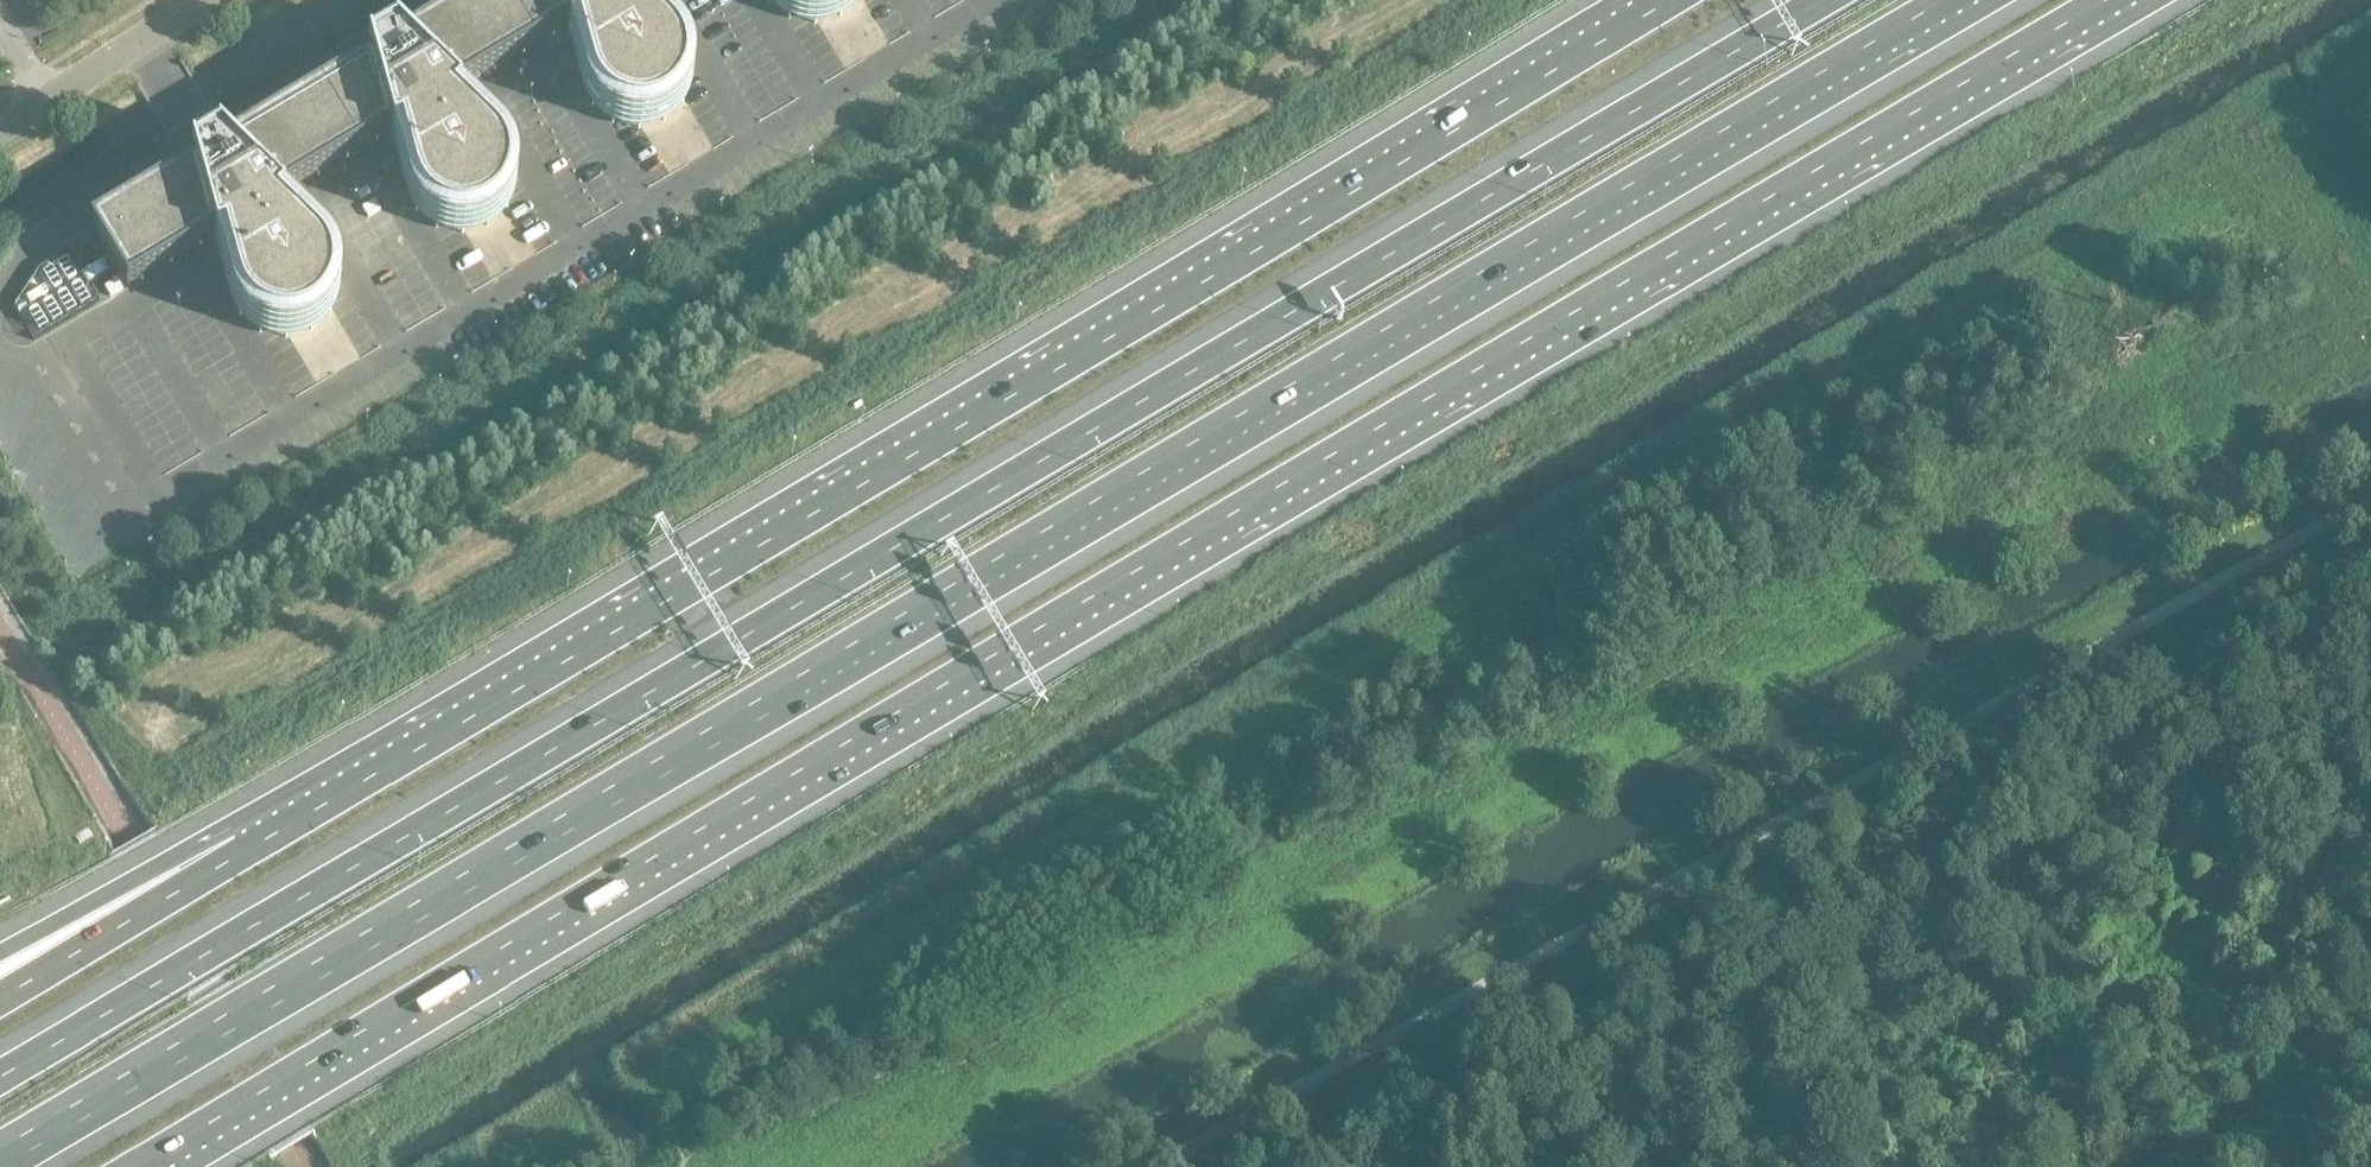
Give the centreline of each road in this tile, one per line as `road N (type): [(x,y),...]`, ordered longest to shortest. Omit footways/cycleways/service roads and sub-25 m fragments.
road 1 (motorway): [(140,1166),(2117,0)]
road 2 (motorway): [(0,1160),(1964,0)]
road 3 (motorway): [(1819,0),(0,1078)]
road 4 (motorway): [(1665,0),(329,800)]
road 5 (motorway): [(329,800),(0,993)]
road 6 (motorway): [(329,800),(210,840),(0,954)]
road 7 (unclassified): [(0,127),(195,0)]

